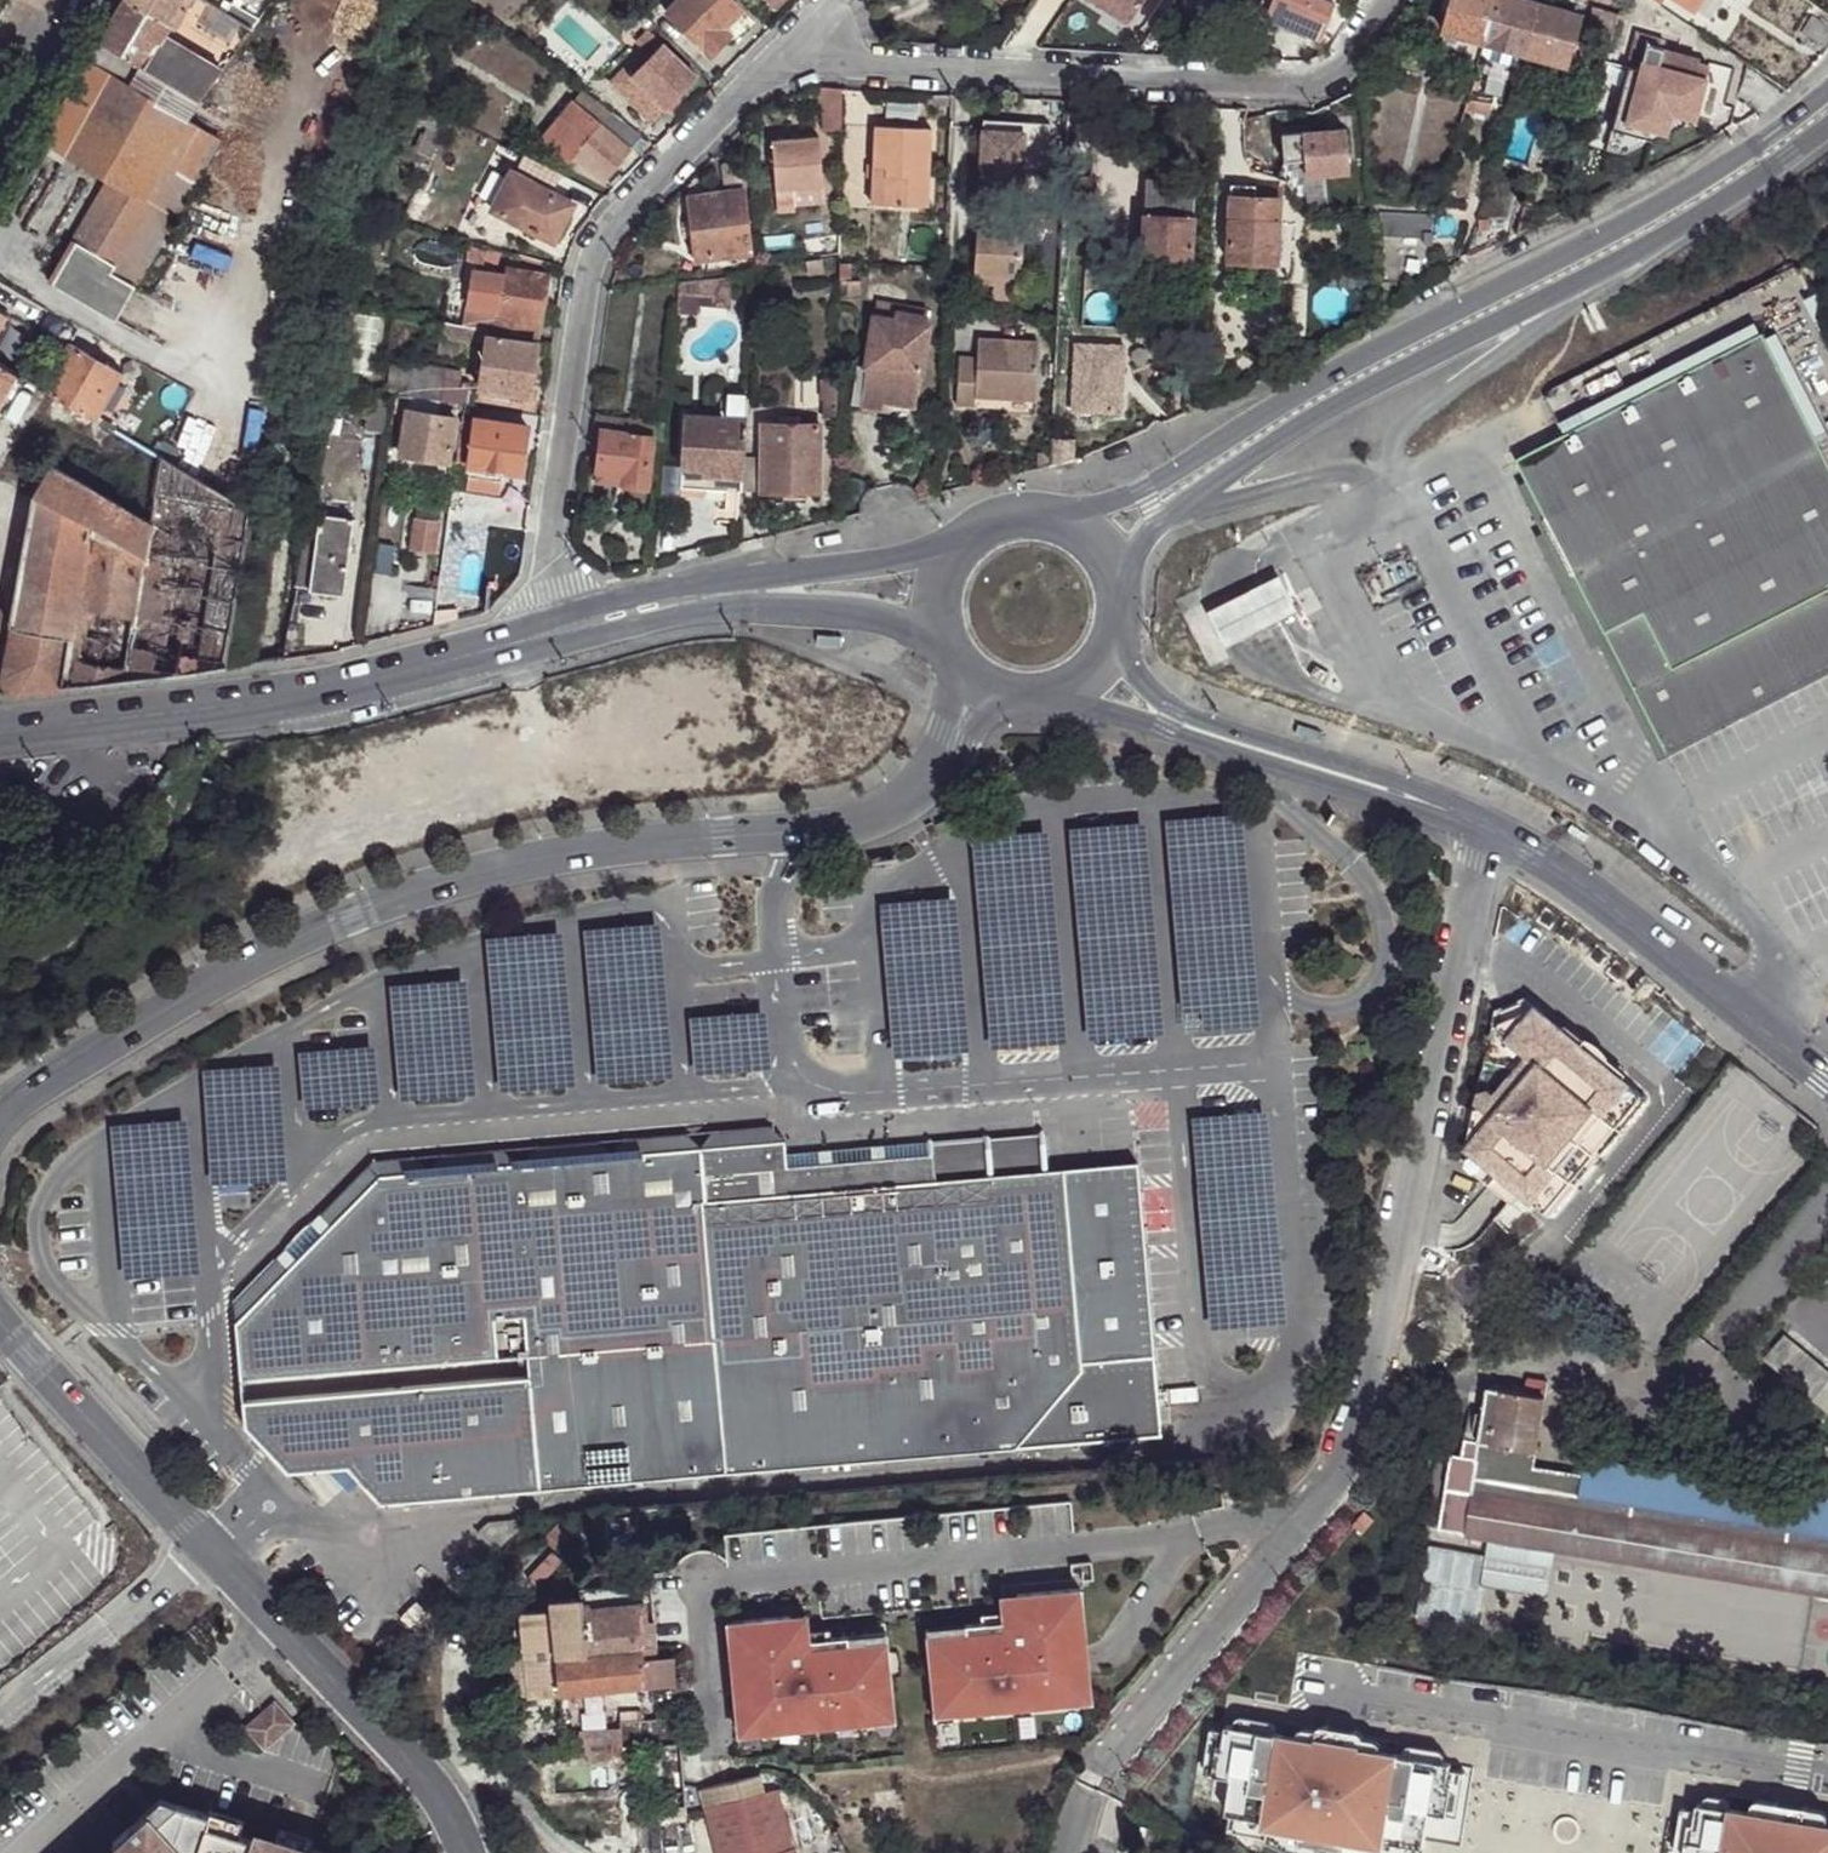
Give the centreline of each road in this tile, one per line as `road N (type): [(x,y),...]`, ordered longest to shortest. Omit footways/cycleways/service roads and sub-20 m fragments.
road 1 (residential): [(1485,827),(1432,1108),(1342,1461),(1092,1787)]
road 2 (residential): [(0,1111),(192,992),(352,914),(499,868),(845,826),(898,805),(928,777)]
road 3 (secondary): [(1827,87),(1773,133),(1673,195),(1289,398),(1145,490),(1046,519)]
road 4 (secondary): [(1116,581),(1160,519),(1302,426),(1605,271),(1752,182),(1827,124)]
road 5 (residential): [(465,1852),(413,1760),(0,1324)]
road 6 (residential): [(780,59),(619,208),(597,243),(586,276),(543,635)]
road 7 (residential): [(1389,0),(1346,64),(1309,82),(780,59)]
road 8 (secondary): [(543,635),(362,684),(0,732)]
road 9 (tertiary): [(1485,827),(1529,852),(1827,1084)]
road 10 (tertiary): [(1241,744),(1398,790),(1485,827)]
road 11 (secondary): [(758,593),(631,611),(543,635)]
road 12 (secondary): [(954,553),(758,593)]
road 13 (secondary): [(758,593),(881,616),(940,640)]
road 14 (tertiary): [(1063,696),(1241,744)]
road 15 (tertiary): [(1241,744),(1178,714),(1141,682),(1115,640)]
road 16 (secondary): [(0,142),(82,0)]

